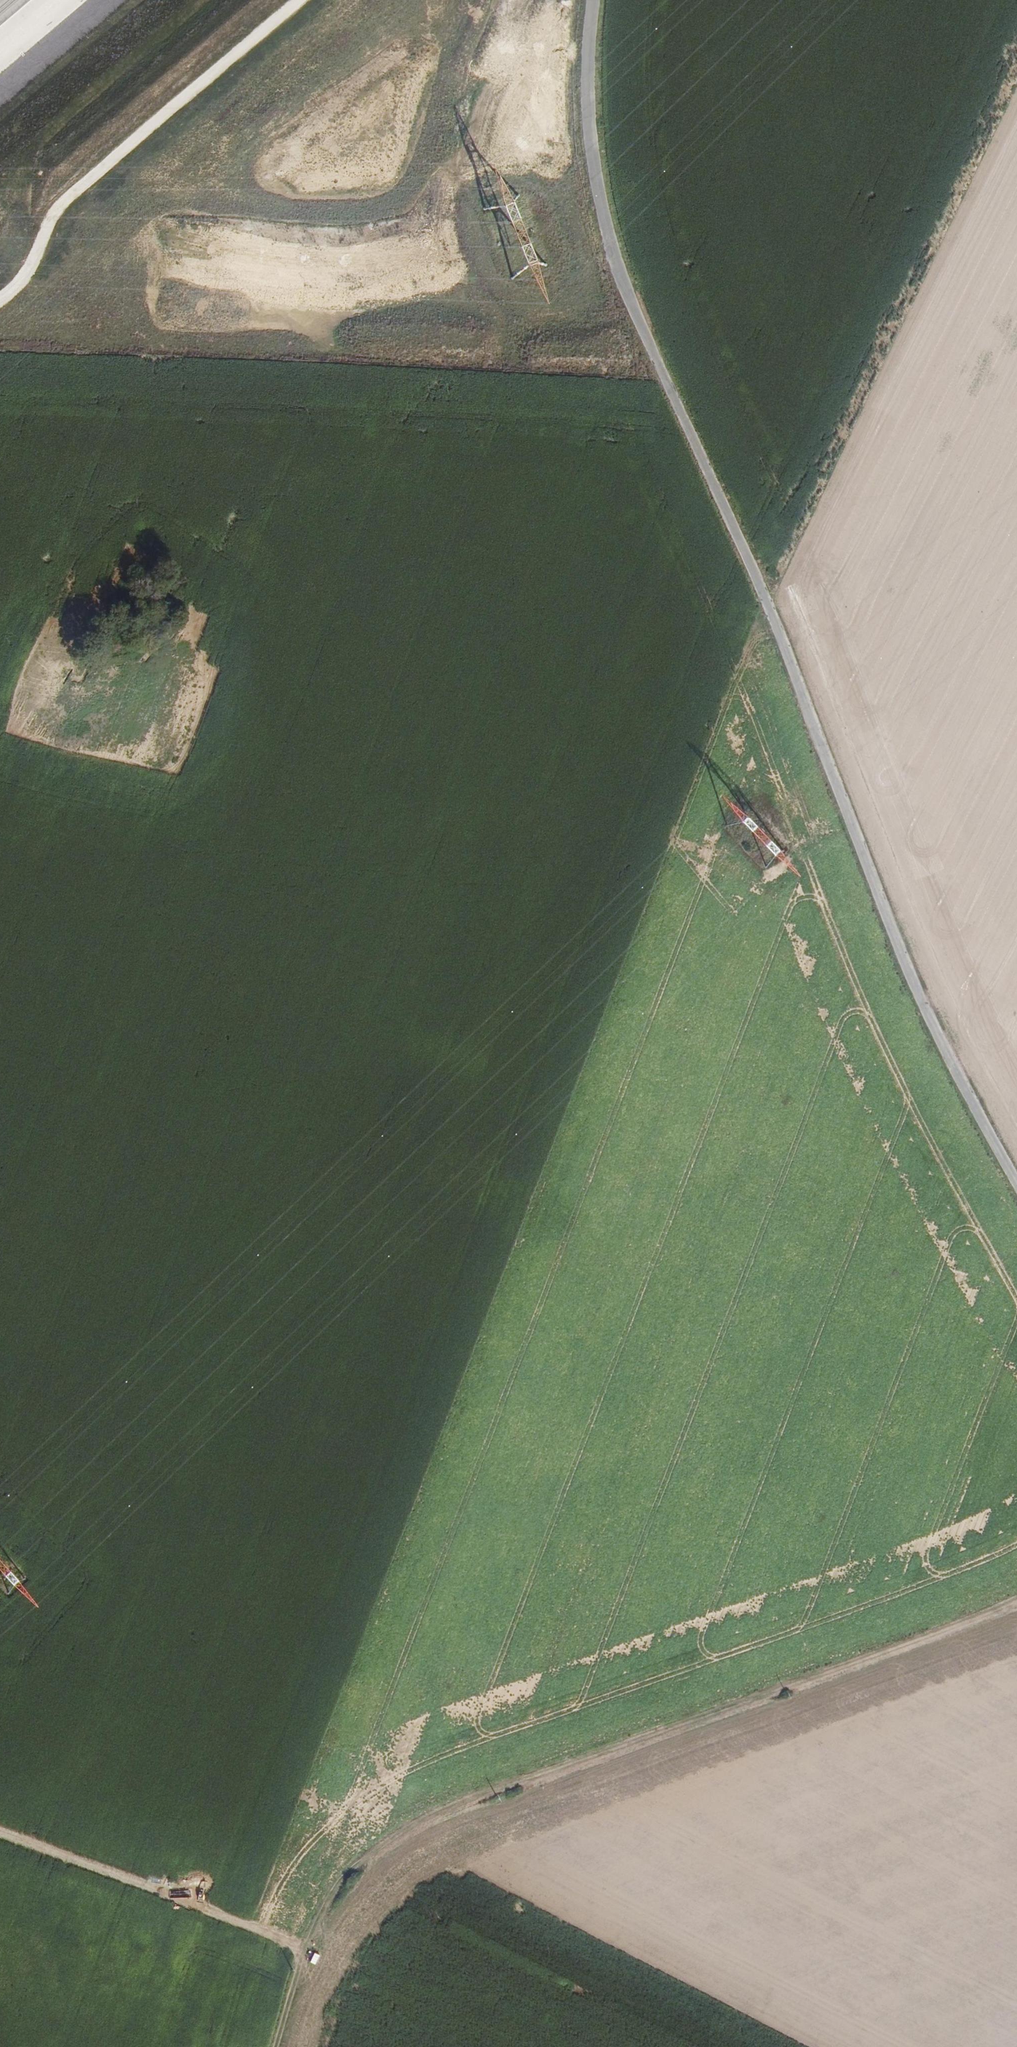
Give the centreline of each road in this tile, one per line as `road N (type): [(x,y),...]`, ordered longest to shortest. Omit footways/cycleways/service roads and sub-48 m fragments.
road 1 (unclassified): [(600,0),(592,92),(598,192),(631,306),(733,528),(906,957),(1016,1181)]
road 2 (track): [(274,2046),(299,1960),(332,1893),(372,1848),(502,1785),(1016,1597)]

